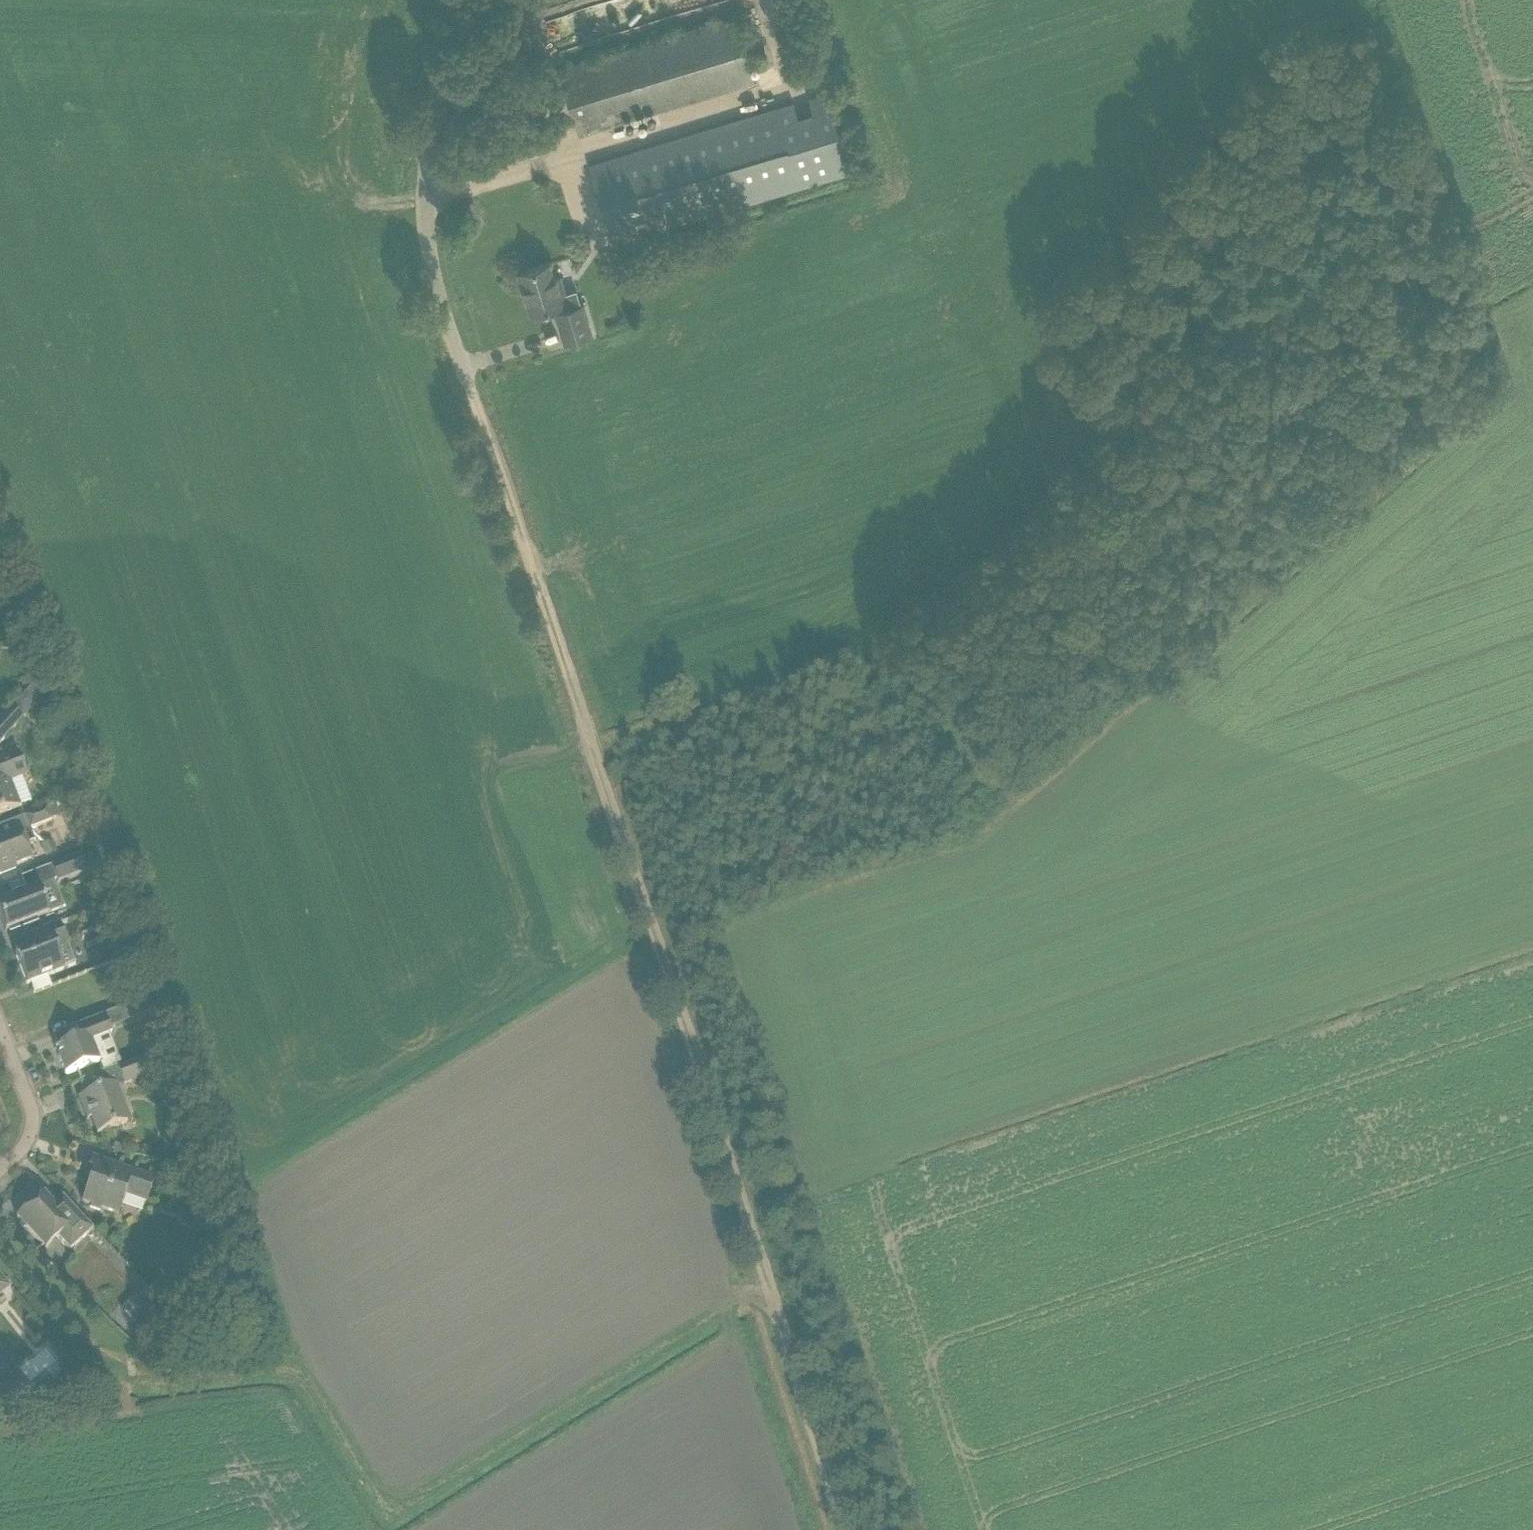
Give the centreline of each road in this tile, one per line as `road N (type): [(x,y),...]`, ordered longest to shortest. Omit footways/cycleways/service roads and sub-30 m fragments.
road 1 (track): [(473,395),(848,1529)]
road 2 (unclassified): [(473,395),(426,248),(423,192),(446,0)]
road 3 (residential): [(0,1170),(33,1129),(0,1029)]

